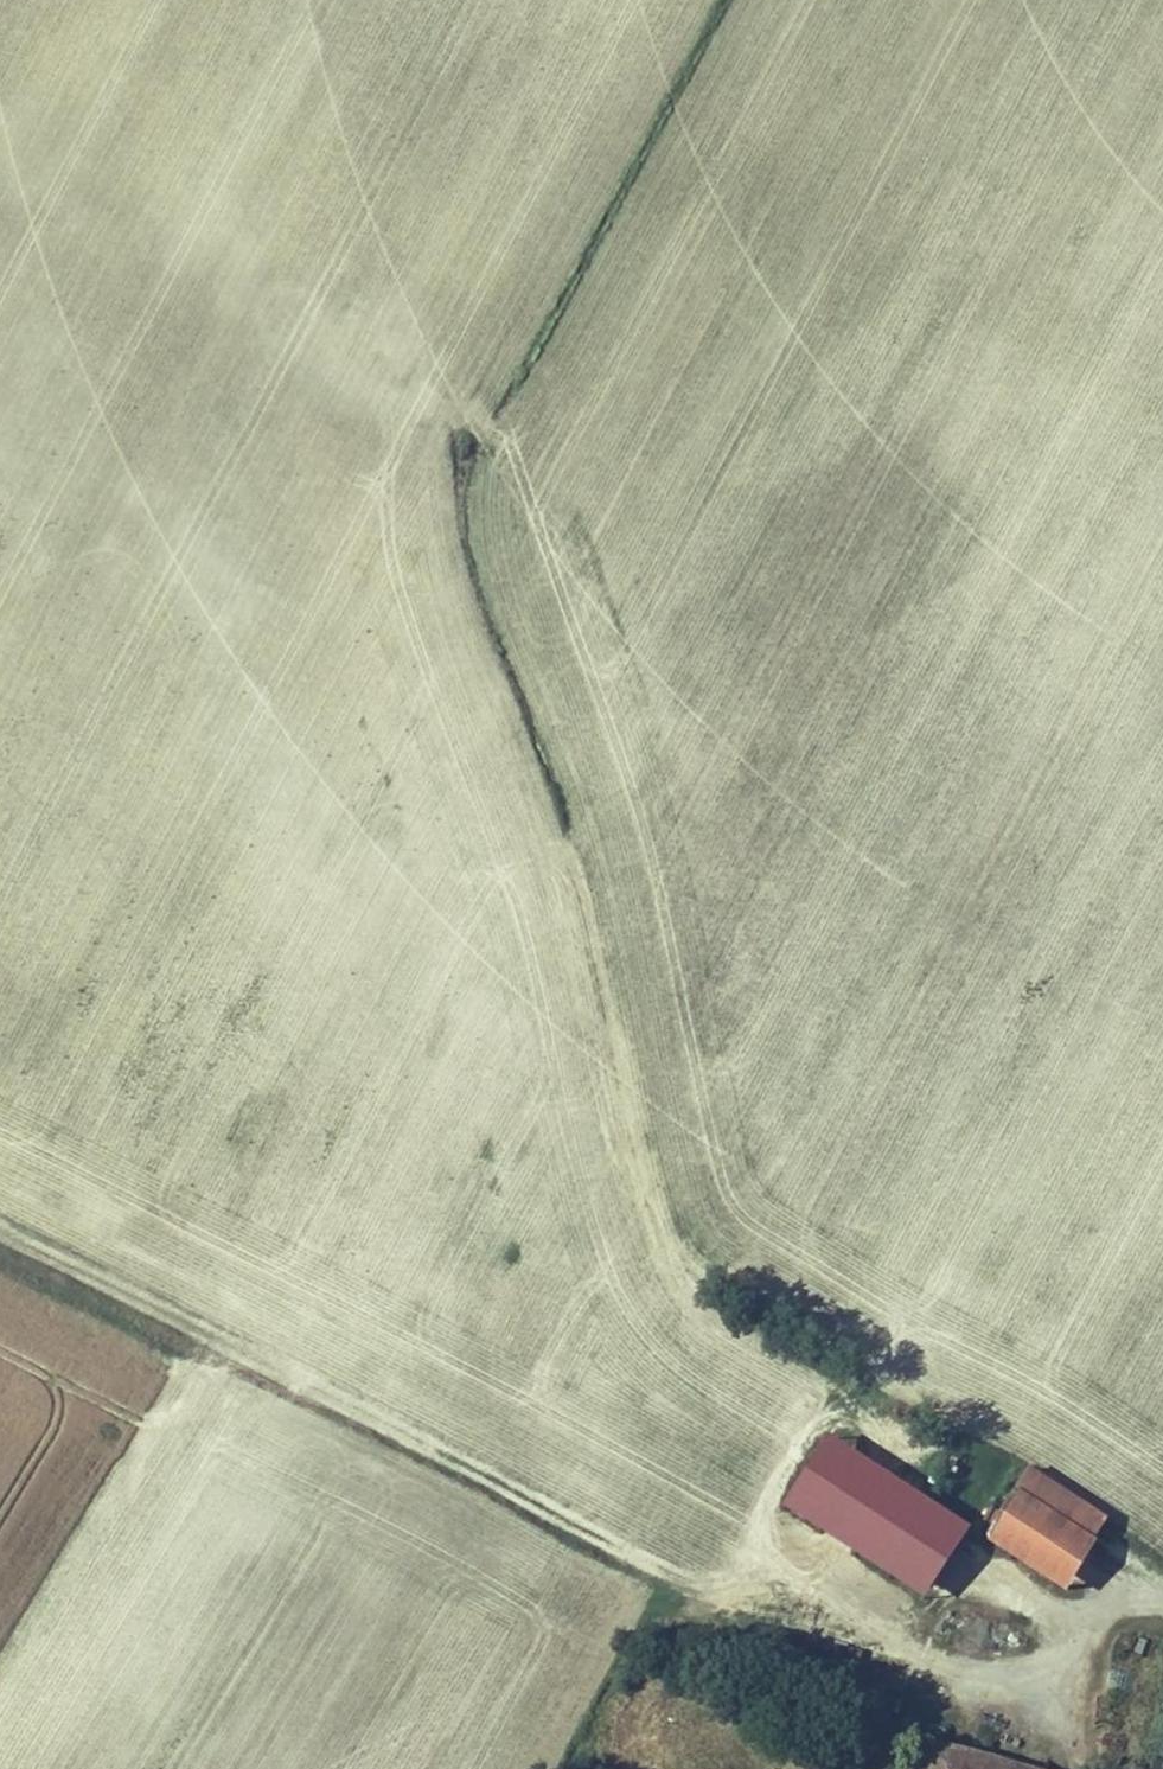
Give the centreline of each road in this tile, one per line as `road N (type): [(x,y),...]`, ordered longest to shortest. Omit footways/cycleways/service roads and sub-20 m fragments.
road 1 (track): [(0,1234),(728,1595),(945,1667),(1003,1678),(1090,1624),(1162,1605)]
road 2 (track): [(945,1667),(1052,1716),(1078,1752),(1080,1768)]

